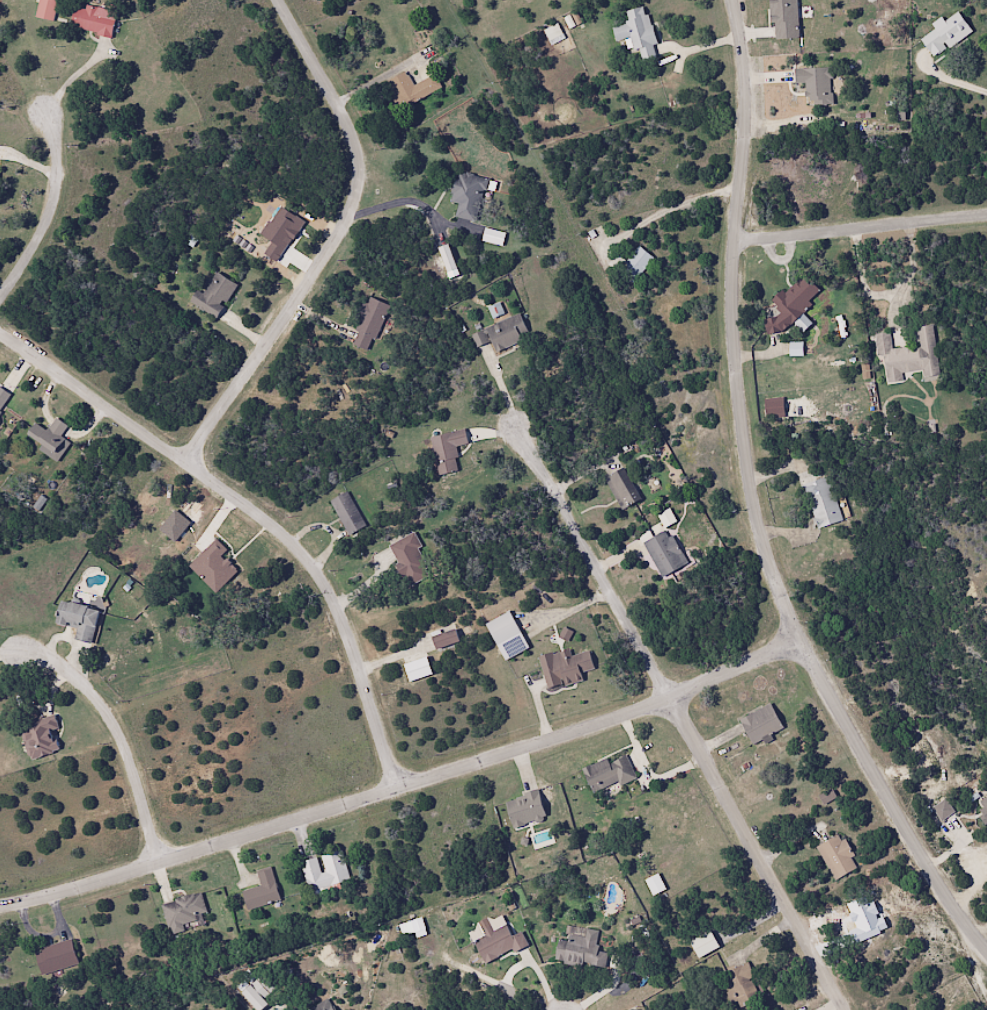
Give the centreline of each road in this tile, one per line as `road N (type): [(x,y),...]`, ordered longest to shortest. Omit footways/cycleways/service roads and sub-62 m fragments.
road 1 (residential): [(986,950),(949,902),(862,756),(786,612),(755,531),(726,321),(725,243),(745,117),(734,0)]
road 2 (residential): [(802,641),(520,750),(0,906)]
road 3 (residential): [(405,786),(340,599),(308,549),(251,500),(0,332)]
road 4 (residential): [(190,458),(338,236),(361,179),(347,114),(283,0)]
road 5 (residential): [(672,697),(735,824),(848,1009)]
road 6 (residential): [(515,417),(672,697)]
road 7 (residential): [(174,858),(134,731),(115,699),(75,663),(17,636)]
road 8 (residential): [(725,243),(759,231),(986,214)]
road 9 (residential): [(0,298),(52,212),(60,164),(47,96)]

